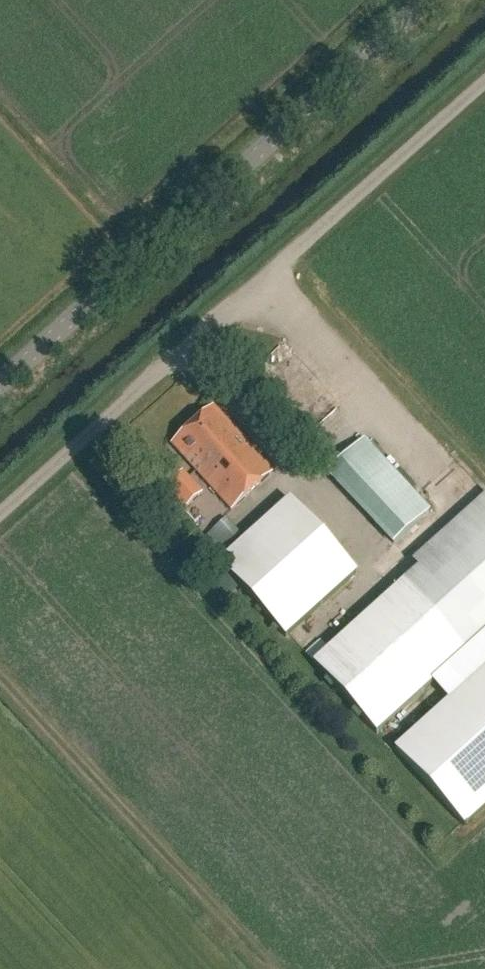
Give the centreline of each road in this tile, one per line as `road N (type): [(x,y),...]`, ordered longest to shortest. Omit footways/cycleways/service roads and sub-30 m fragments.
road 1 (unclassified): [(0,511),(484,78)]
road 2 (tertiary): [(0,383),(432,0)]

